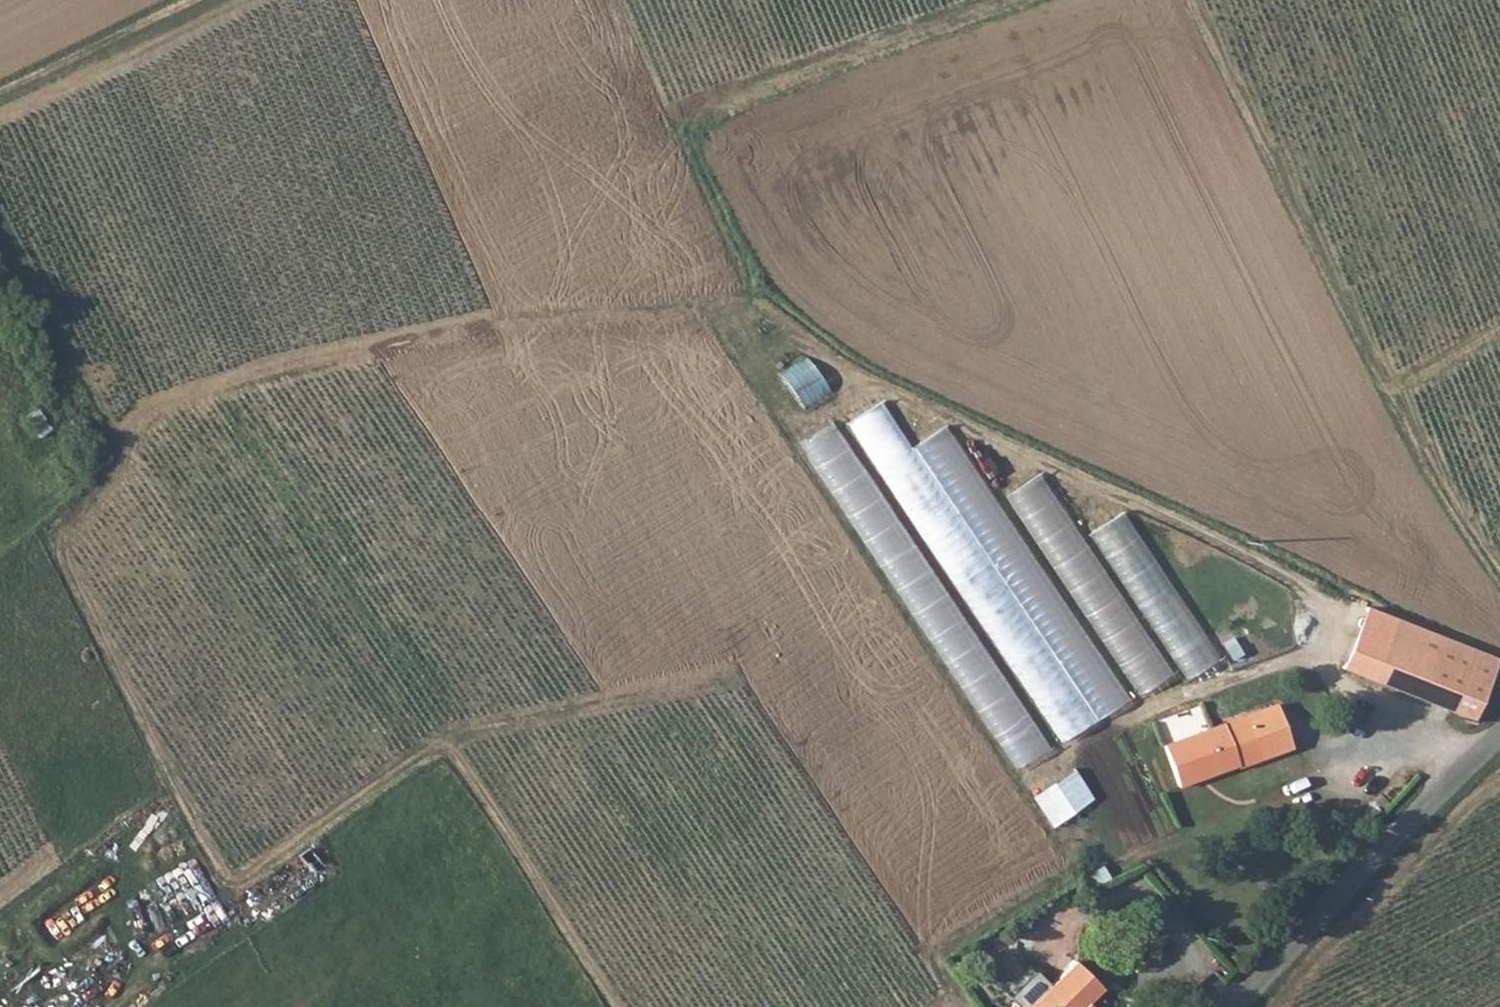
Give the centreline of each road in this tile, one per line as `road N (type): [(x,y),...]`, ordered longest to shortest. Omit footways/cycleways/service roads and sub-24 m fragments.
road 1 (unclassified): [(1235,1006),(1499,735)]
road 2 (track): [(0,100),(215,0)]

